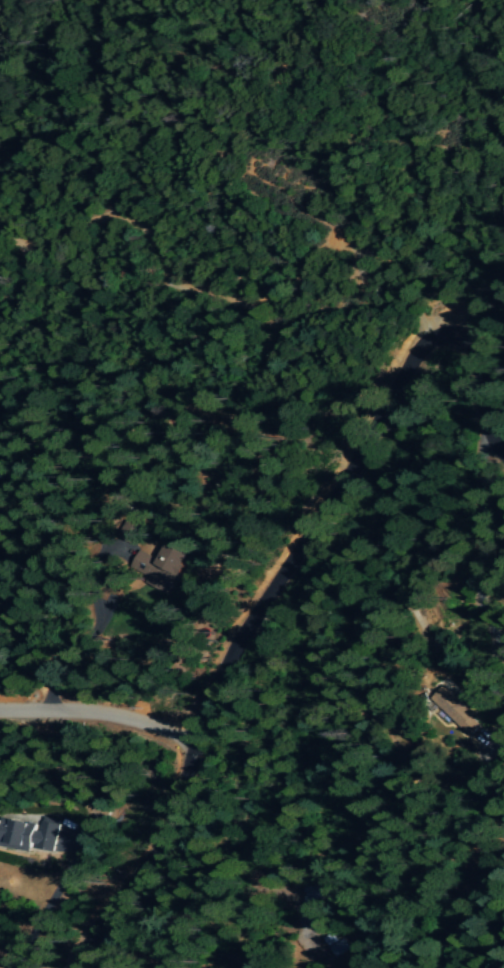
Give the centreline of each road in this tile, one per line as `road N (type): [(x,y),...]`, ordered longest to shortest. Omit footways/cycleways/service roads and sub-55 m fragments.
road 1 (residential): [(80,967),(152,843),(245,634),(417,351),(431,341),(456,344),(481,423),(503,456)]
road 2 (track): [(417,351),(419,297),(408,274),(358,245),(330,245),(279,290),(226,300),(169,287),(144,234),(116,212),(80,210),(0,241)]
road 3 (residential): [(0,709),(115,714),(195,741)]

